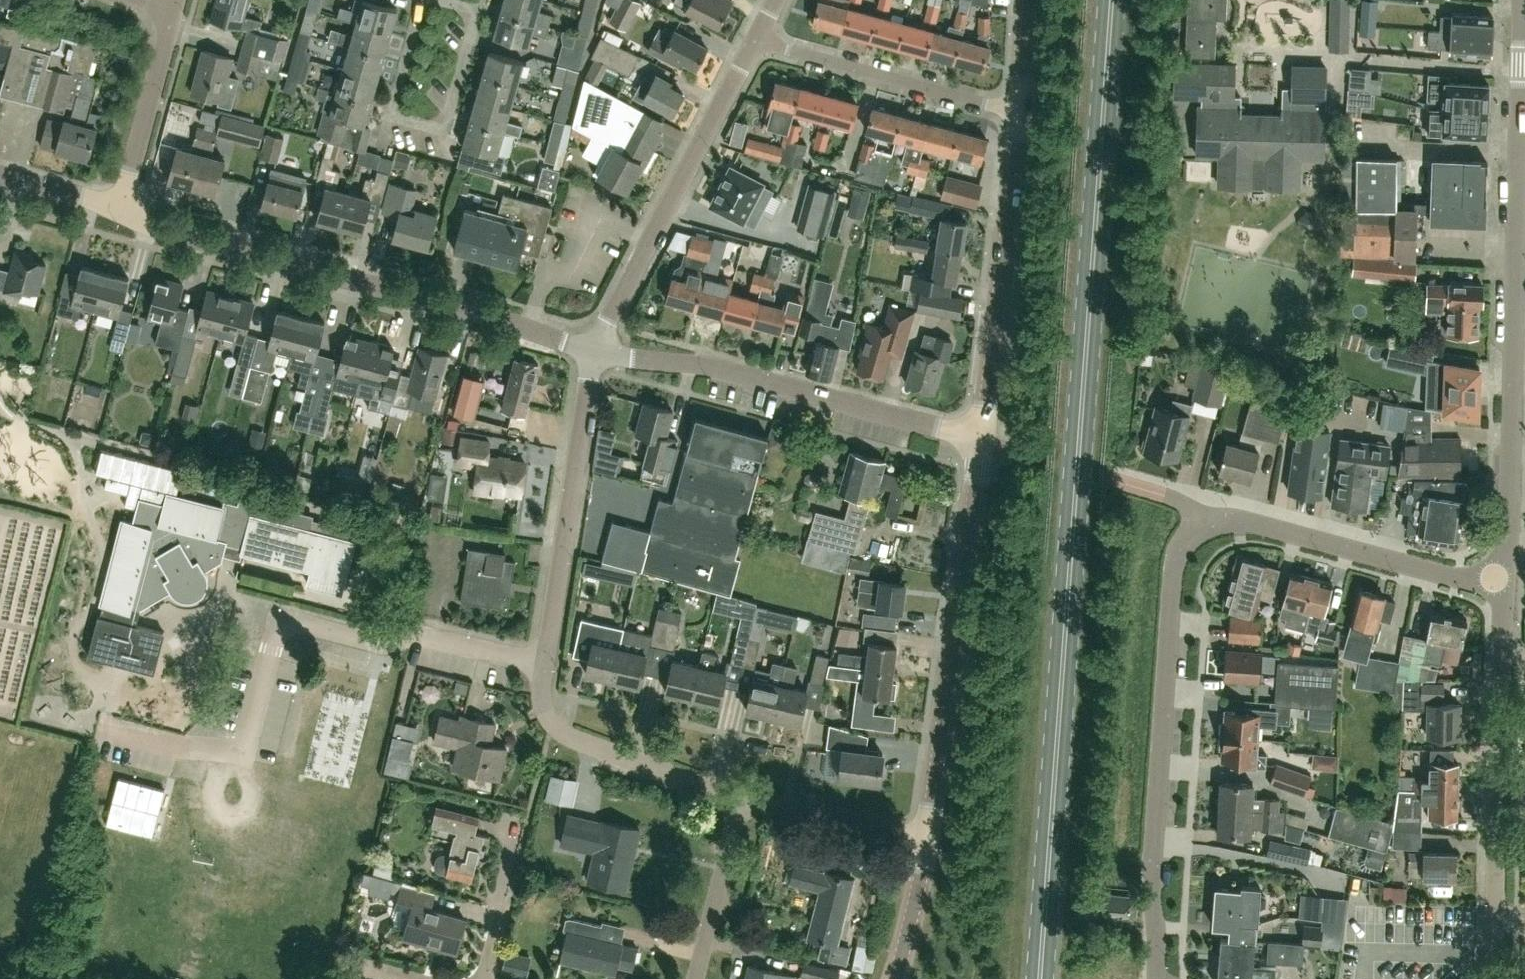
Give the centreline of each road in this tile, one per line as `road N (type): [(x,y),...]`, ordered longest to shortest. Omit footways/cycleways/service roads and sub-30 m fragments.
road 1 (primary): [(1044,978),(1112,0)]
road 2 (tertiary): [(1504,583),(1521,0)]
road 3 (residential): [(109,732),(234,758),(272,630),(371,647),(413,634),(545,664)]
road 4 (residential): [(593,351),(162,230),(122,208)]
road 5 (tertiary): [(1156,978),(1152,864),(1172,577),(1187,540),(1206,523)]
road 6 (tertiary): [(929,840),(984,438)]
road 7 (residential): [(984,438),(705,365),(593,351)]
road 8 (unclassified): [(1495,978),(1504,583)]
road 9 (residential): [(593,351),(761,41)]
road 10 (tertiary): [(984,438),(1022,114)]
road 11 (residential): [(545,664),(593,351)]
road 12 (tertiary): [(1504,583),(1241,520),(1206,523)]
road 13 (residential): [(425,0),(395,106),(403,118),(433,125),(448,115),(473,31),(462,7)]
road 14 (residential): [(1022,114),(761,41)]
road 15 (residential): [(743,799),(562,732),(543,705),(545,664)]
road 16 (residential): [(122,208),(174,10)]
road 17 (residential): [(929,840),(743,799)]
road 18 (residential): [(696,978),(743,799)]
road 19 (tertiary): [(895,978),(929,840)]
road 20 (residential): [(122,208),(0,175)]

